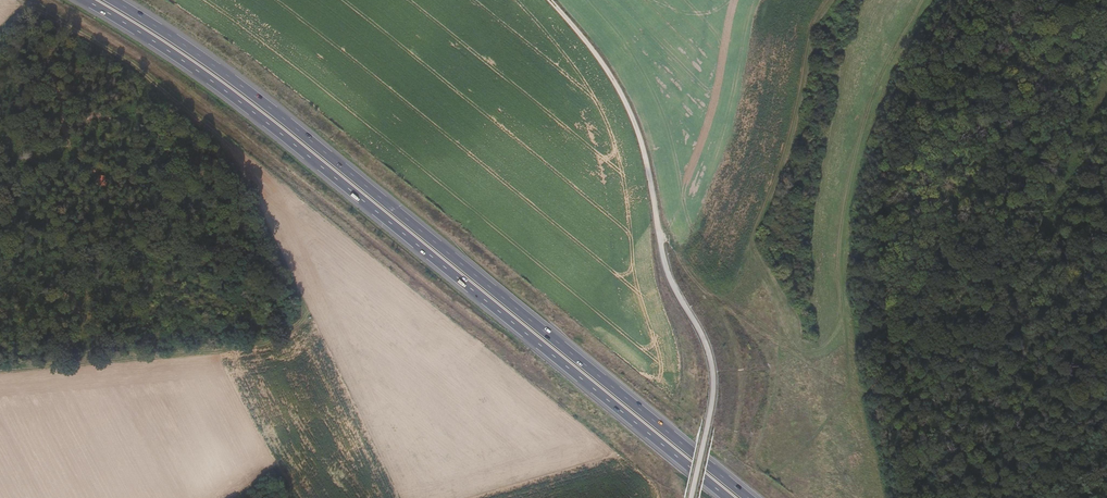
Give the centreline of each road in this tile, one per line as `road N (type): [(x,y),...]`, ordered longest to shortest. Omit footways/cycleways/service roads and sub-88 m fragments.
road 1 (motorway): [(86,0),(299,148),(728,497)]
road 2 (motorway): [(749,497),(242,86),(113,0)]
road 3 (track): [(549,0),(628,114),(661,260),(699,321),(712,363),(713,393),(689,497)]

